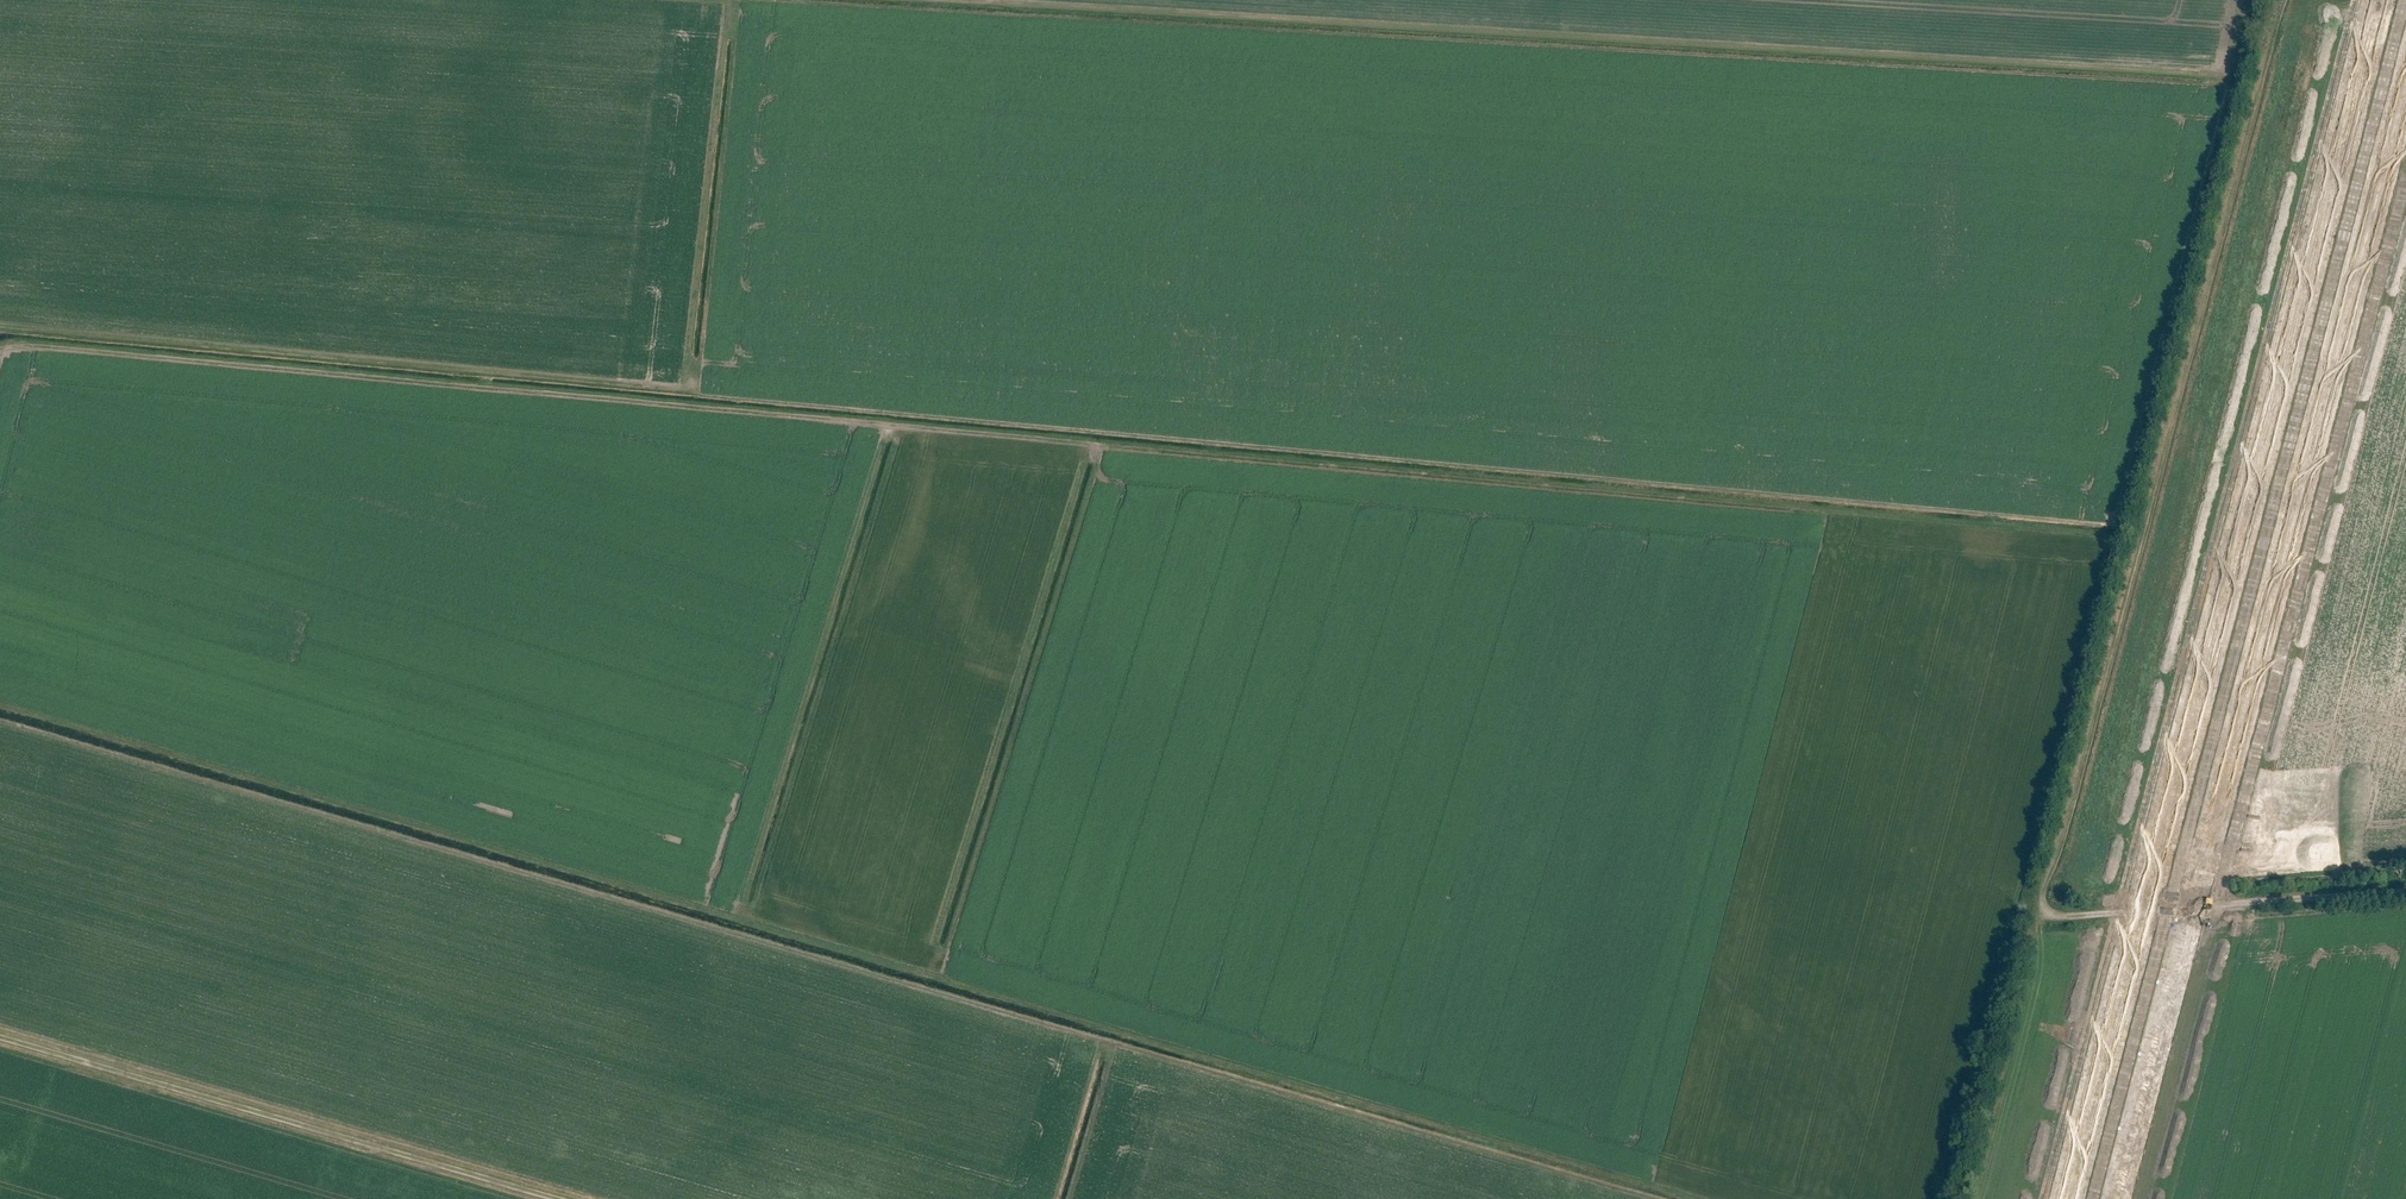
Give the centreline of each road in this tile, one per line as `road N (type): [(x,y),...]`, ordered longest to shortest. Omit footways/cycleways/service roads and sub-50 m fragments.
road 1 (track): [(2282,0),(2046,905),(2061,916),(2405,890)]

